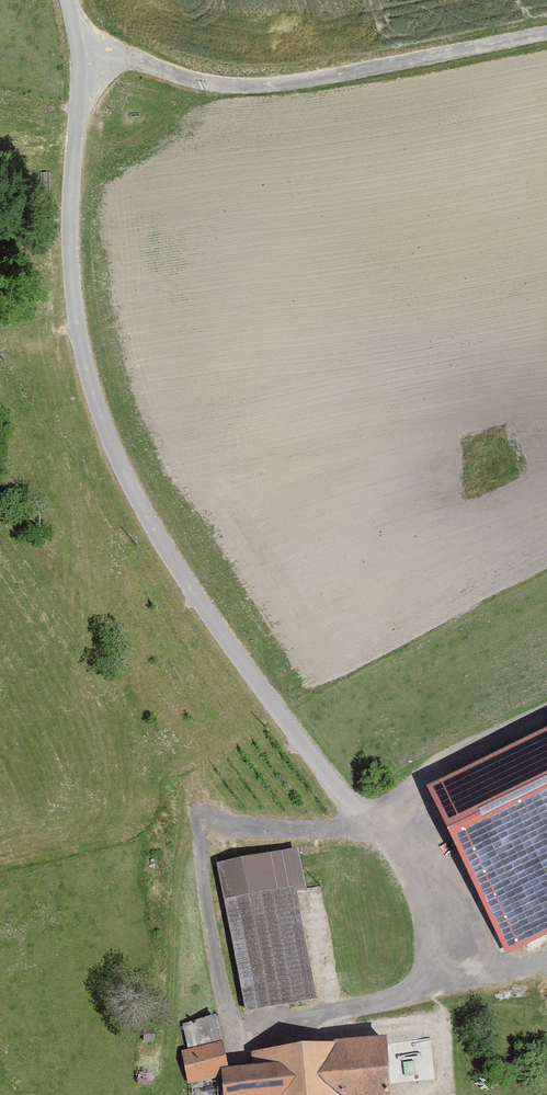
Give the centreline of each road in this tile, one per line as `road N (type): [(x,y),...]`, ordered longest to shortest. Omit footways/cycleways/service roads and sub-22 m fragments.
road 1 (track): [(91,42),(70,221),(81,353),(104,429),(182,576),(370,824)]
road 2 (track): [(370,824),(321,832),(203,824),(199,846),(223,989),(239,1034),(423,990),(445,952),(410,844)]
road 3 (track): [(68,0),(91,42),(199,84),(236,88),(546,39)]

